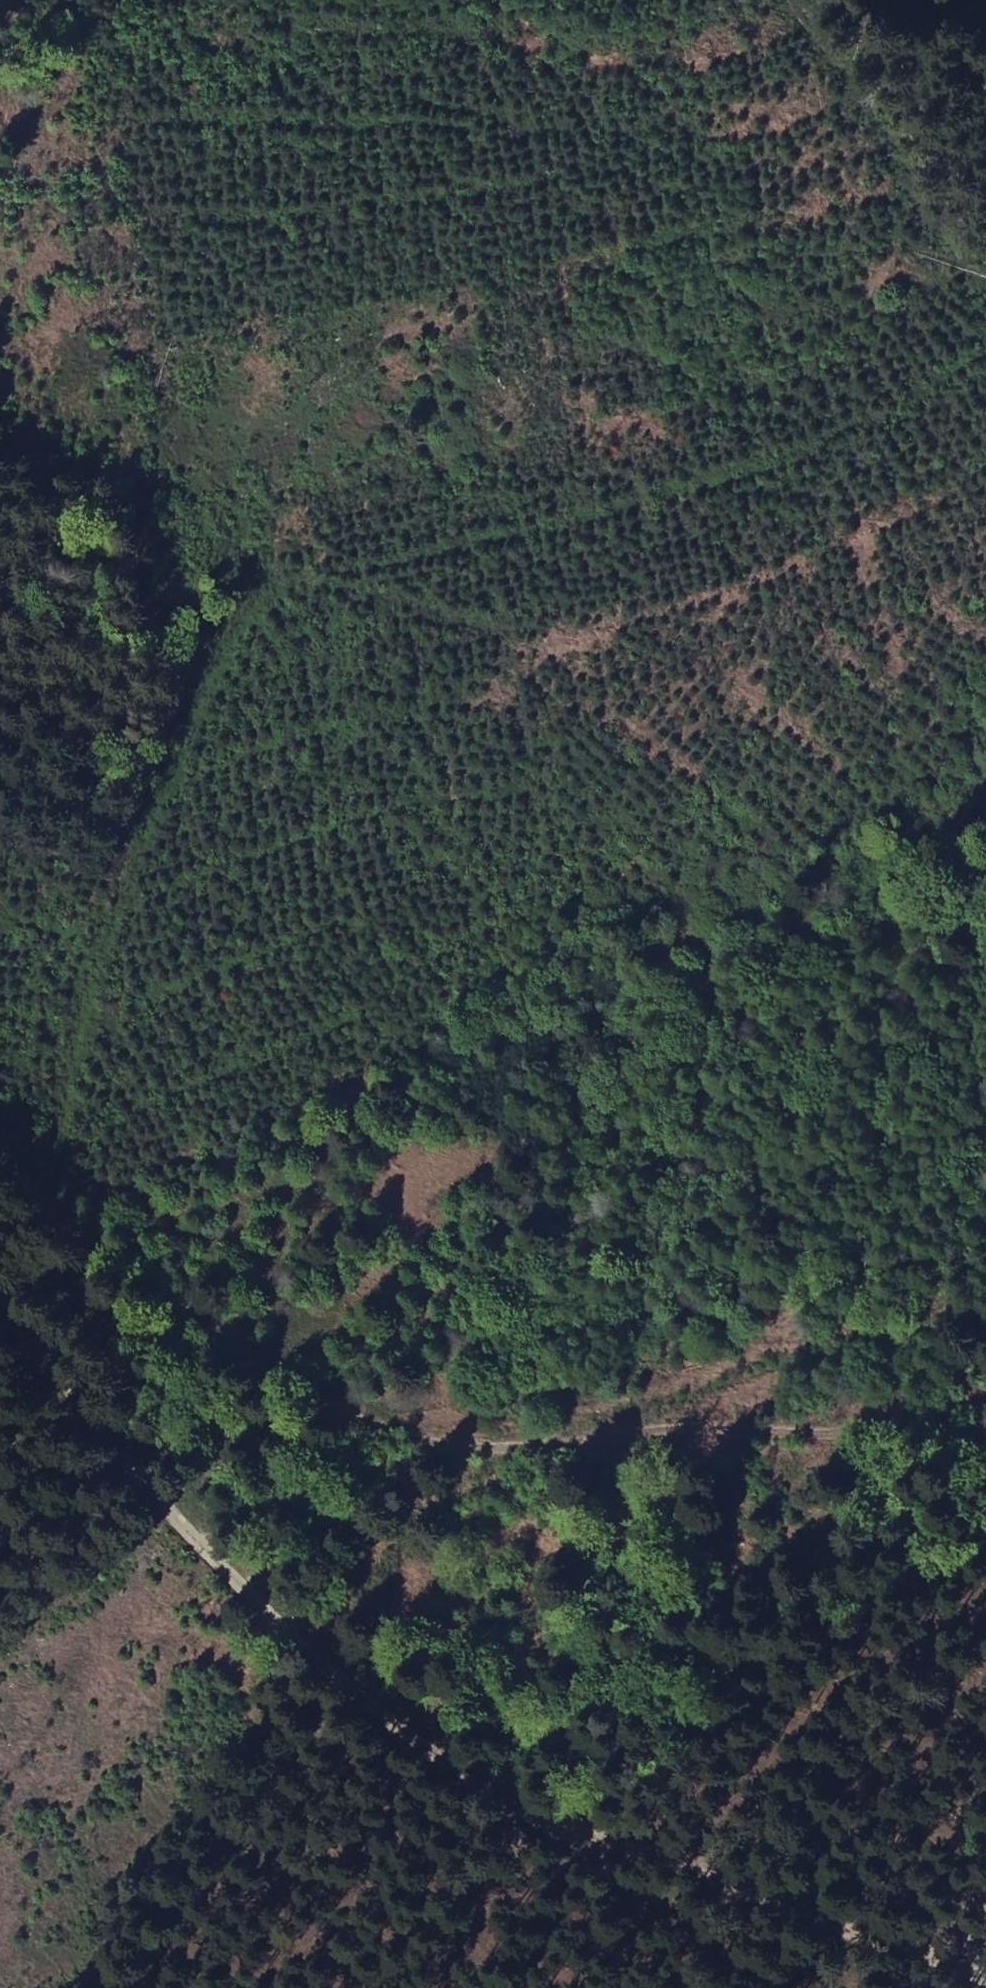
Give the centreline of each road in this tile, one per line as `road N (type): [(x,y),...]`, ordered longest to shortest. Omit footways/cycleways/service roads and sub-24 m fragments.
road 1 (track): [(985,1971),(742,1890),(529,1796),(260,1607),(0,1289)]
road 2 (track): [(877,1987),(742,1890)]

